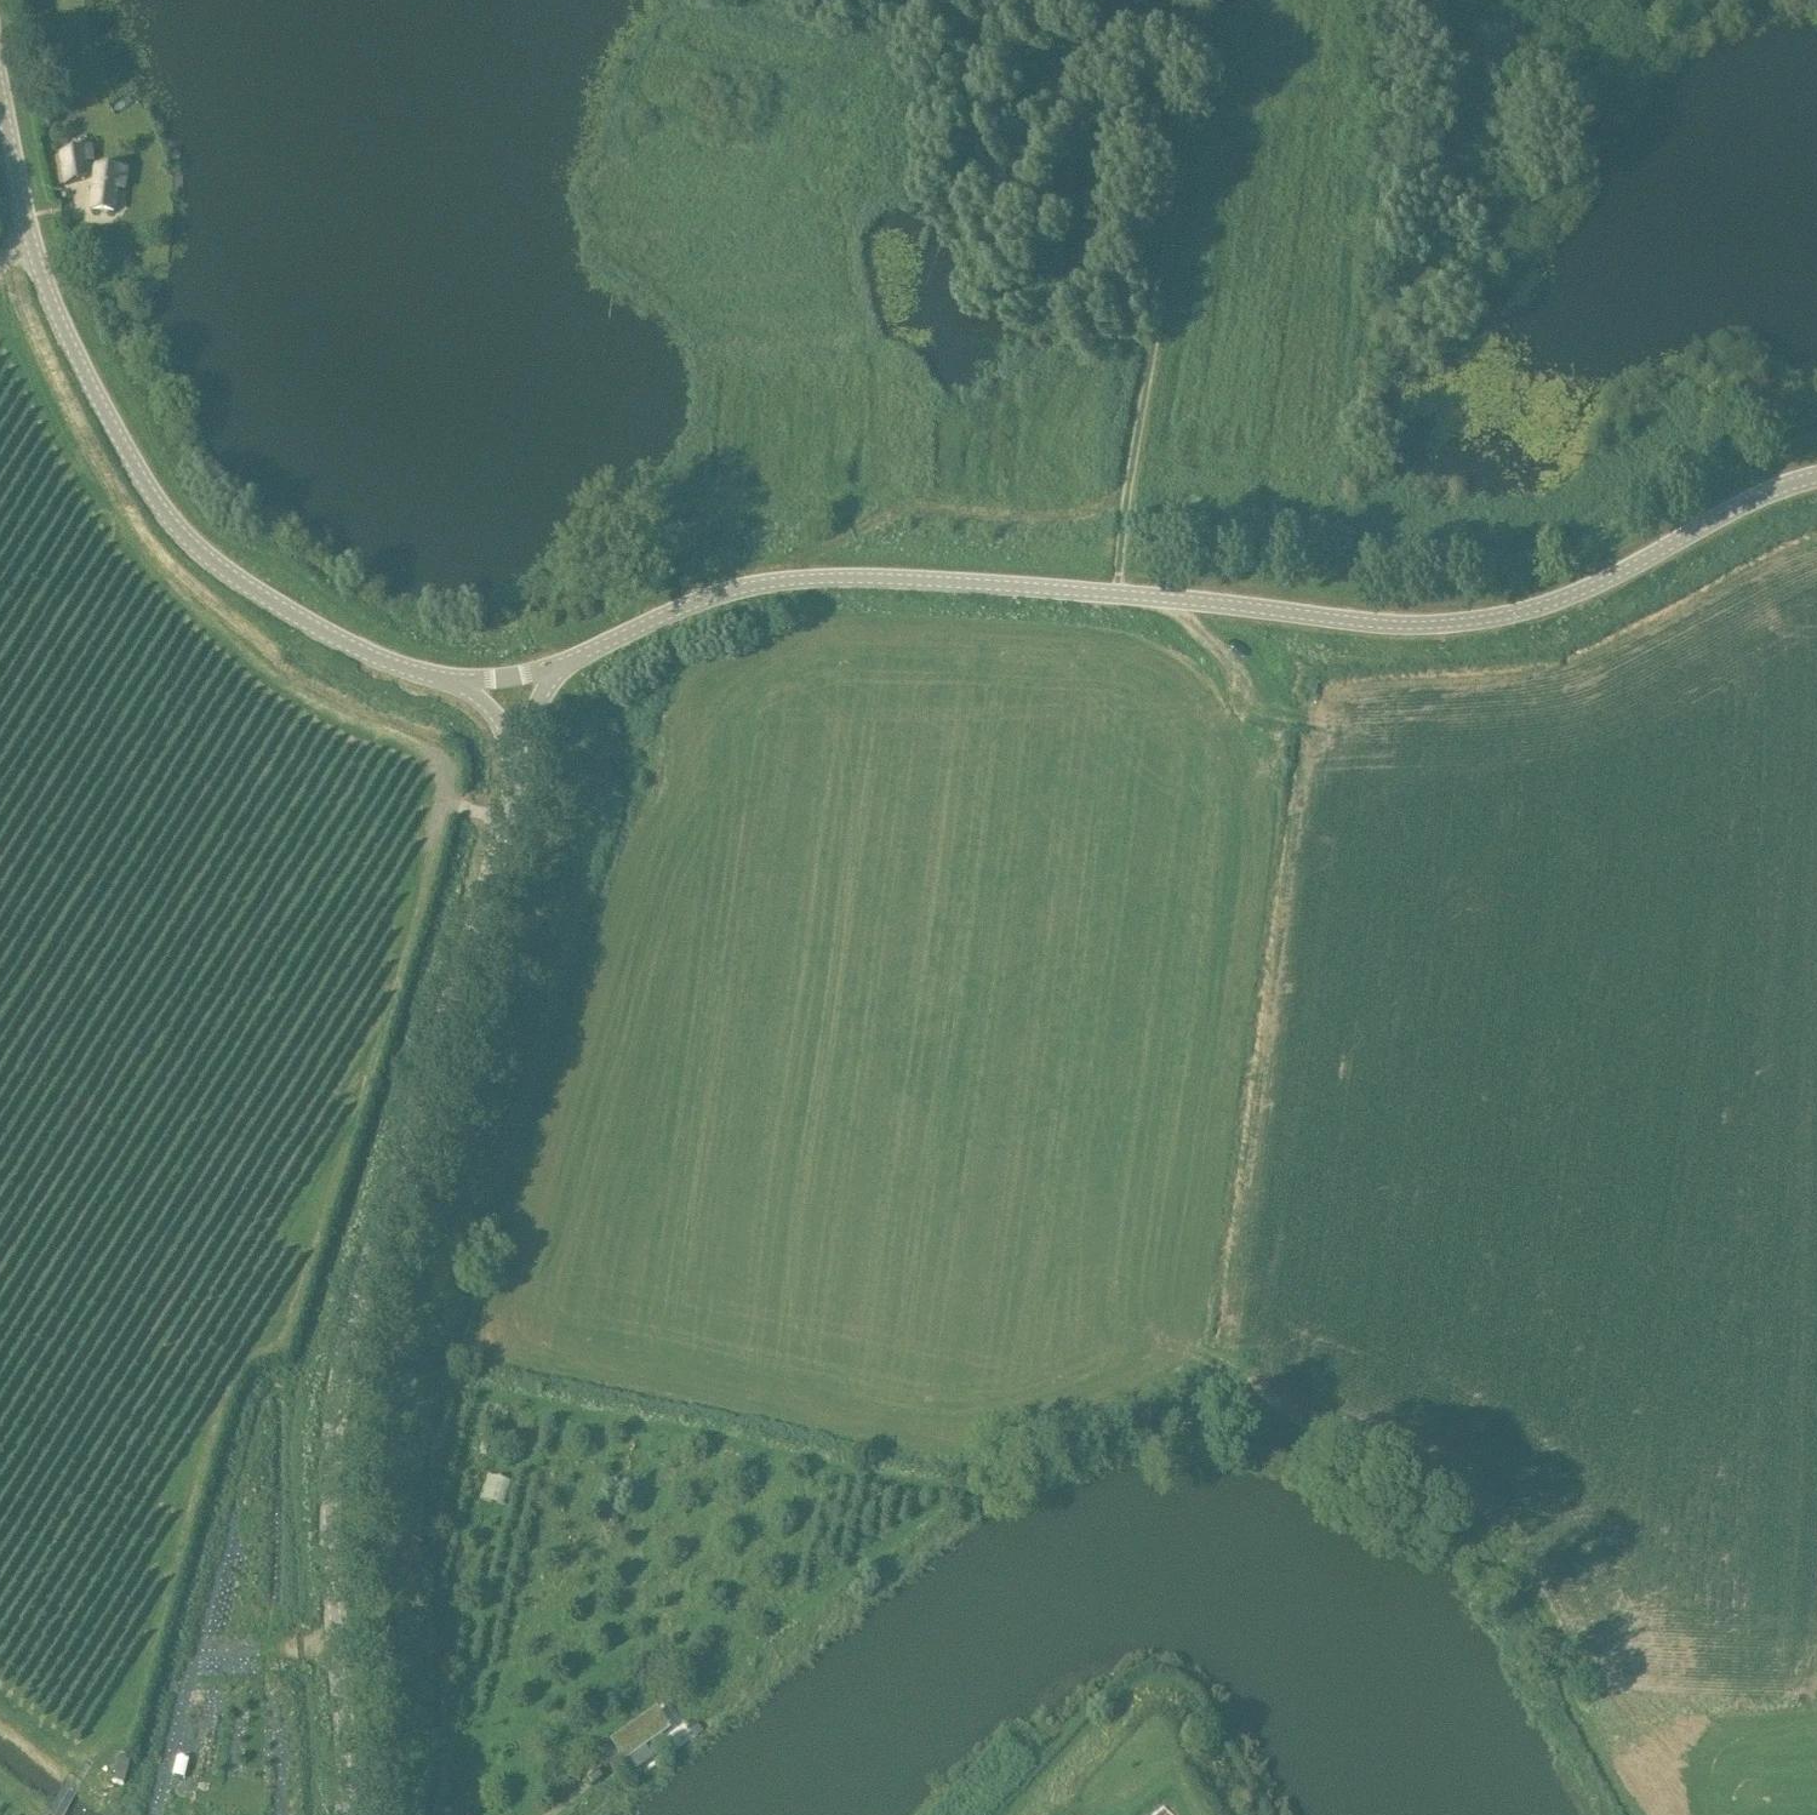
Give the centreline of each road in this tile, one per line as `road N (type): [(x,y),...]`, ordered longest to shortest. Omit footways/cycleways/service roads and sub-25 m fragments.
road 1 (unclassified): [(564,664),(705,598),(802,580),(1136,595),(1389,625),(1471,621),(1599,583),(1761,495),(1816,477)]
road 2 (unclassified): [(344,1814),(328,1451),(360,1296),(510,811),(515,754)]
road 3 (unclassified): [(453,680),(301,621),(217,566),(166,515),(60,323),(31,240),(0,89)]
road 4 (track): [(1115,594),(1198,0)]

